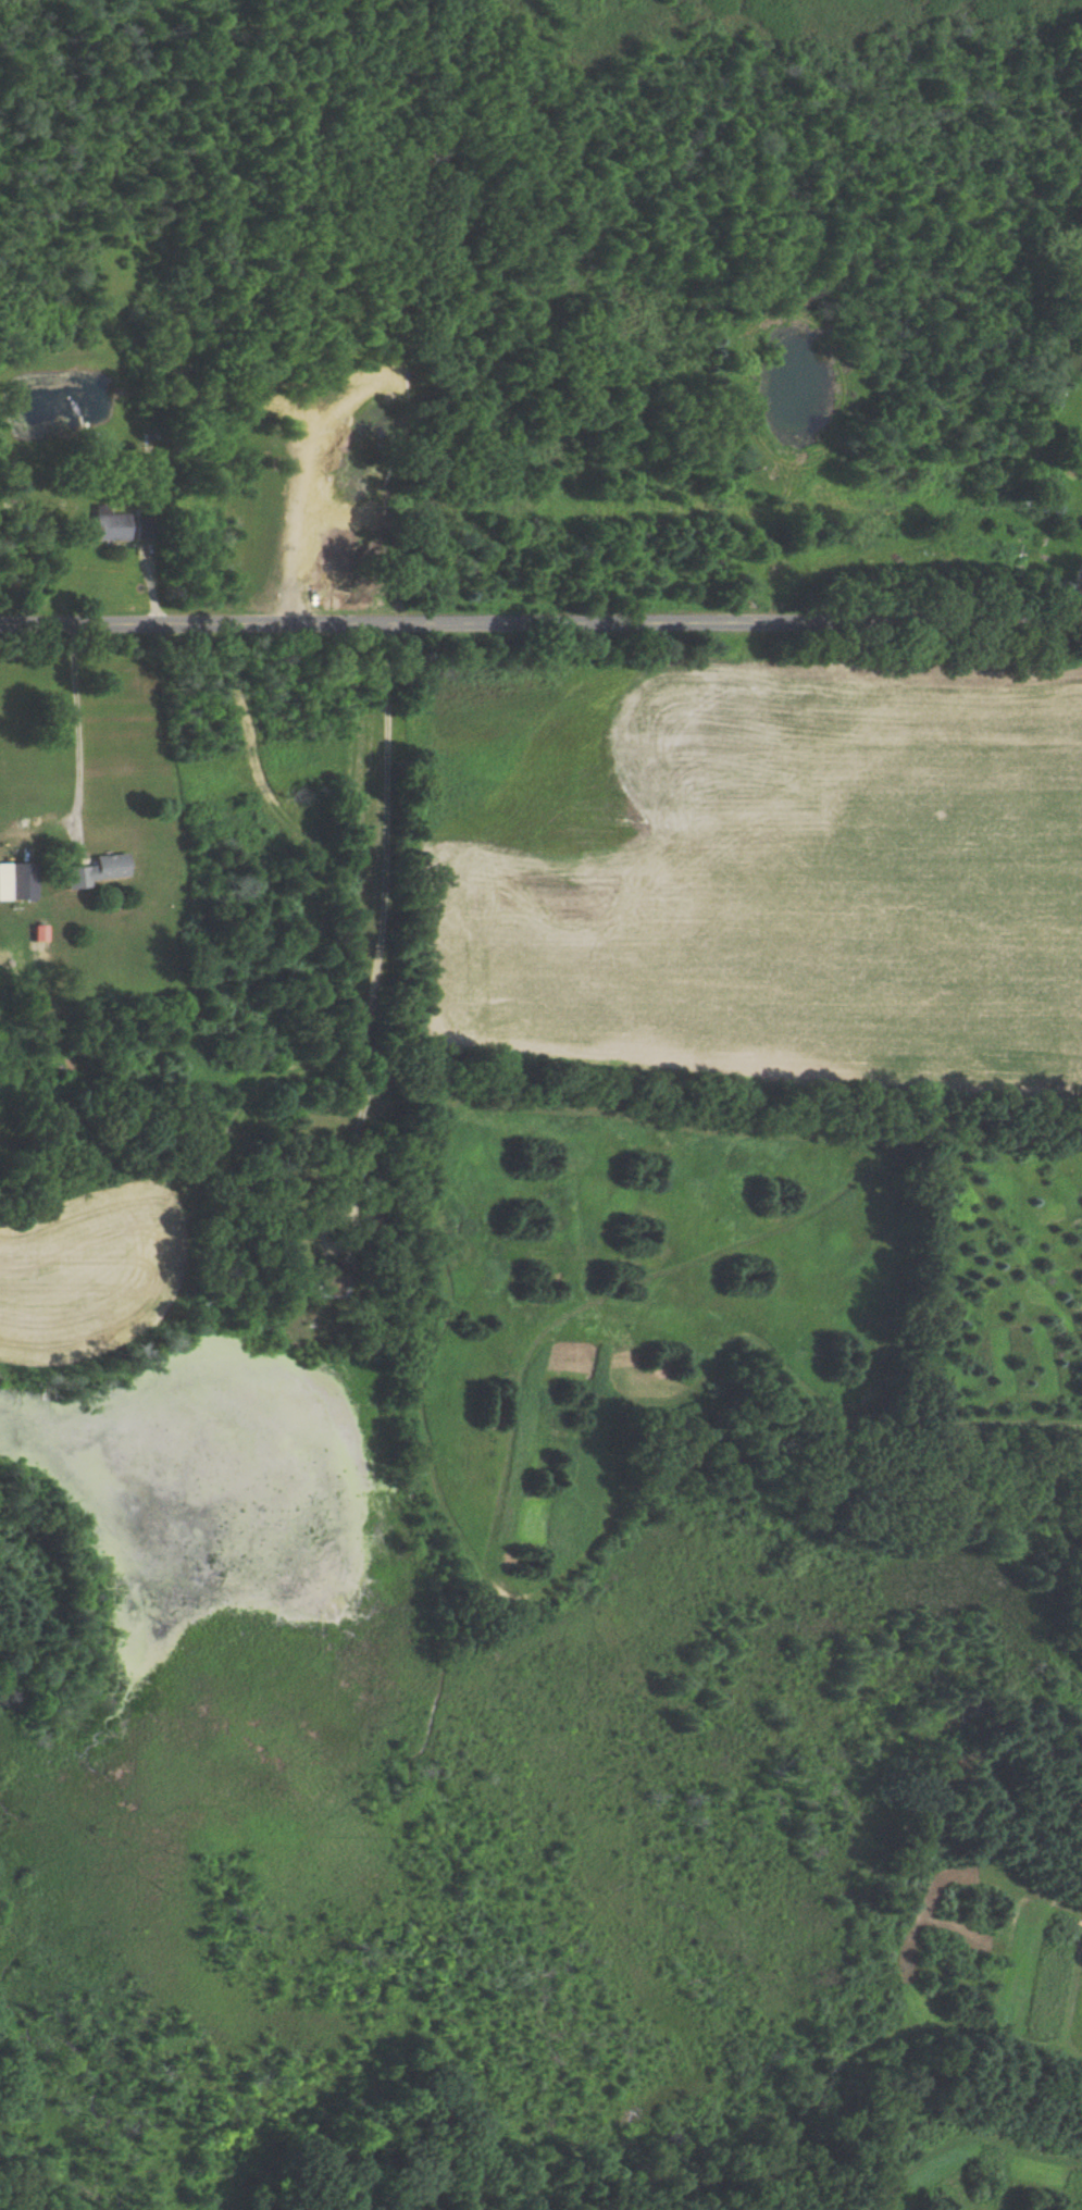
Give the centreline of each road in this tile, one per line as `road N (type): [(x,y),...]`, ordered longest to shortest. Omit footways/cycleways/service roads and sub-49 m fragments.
road 1 (residential): [(0,624),(1081,619)]

